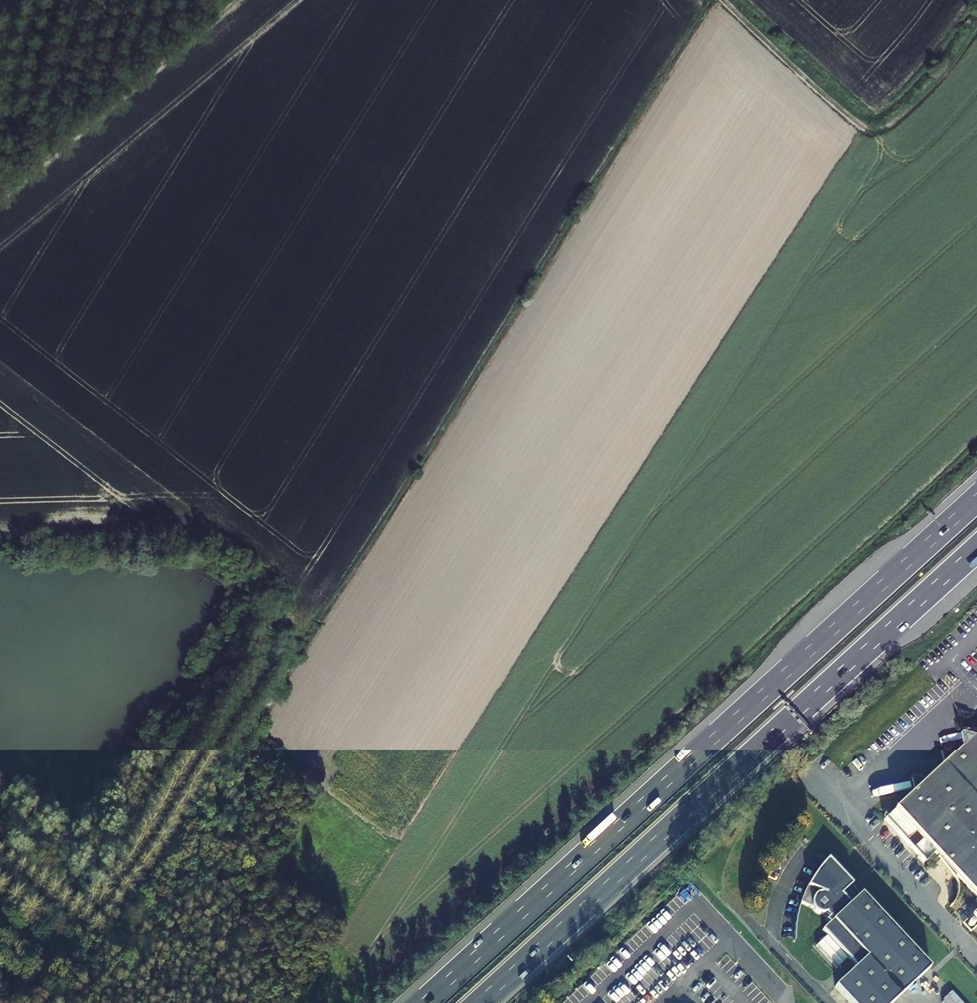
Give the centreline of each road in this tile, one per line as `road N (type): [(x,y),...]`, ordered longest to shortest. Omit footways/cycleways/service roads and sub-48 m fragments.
road 1 (motorway): [(976,498),(424,1002)]
road 2 (motorway): [(479,1002),(976,548)]
road 3 (track): [(738,0),(869,129),(976,25)]
road 4 (track): [(237,0),(0,198)]

